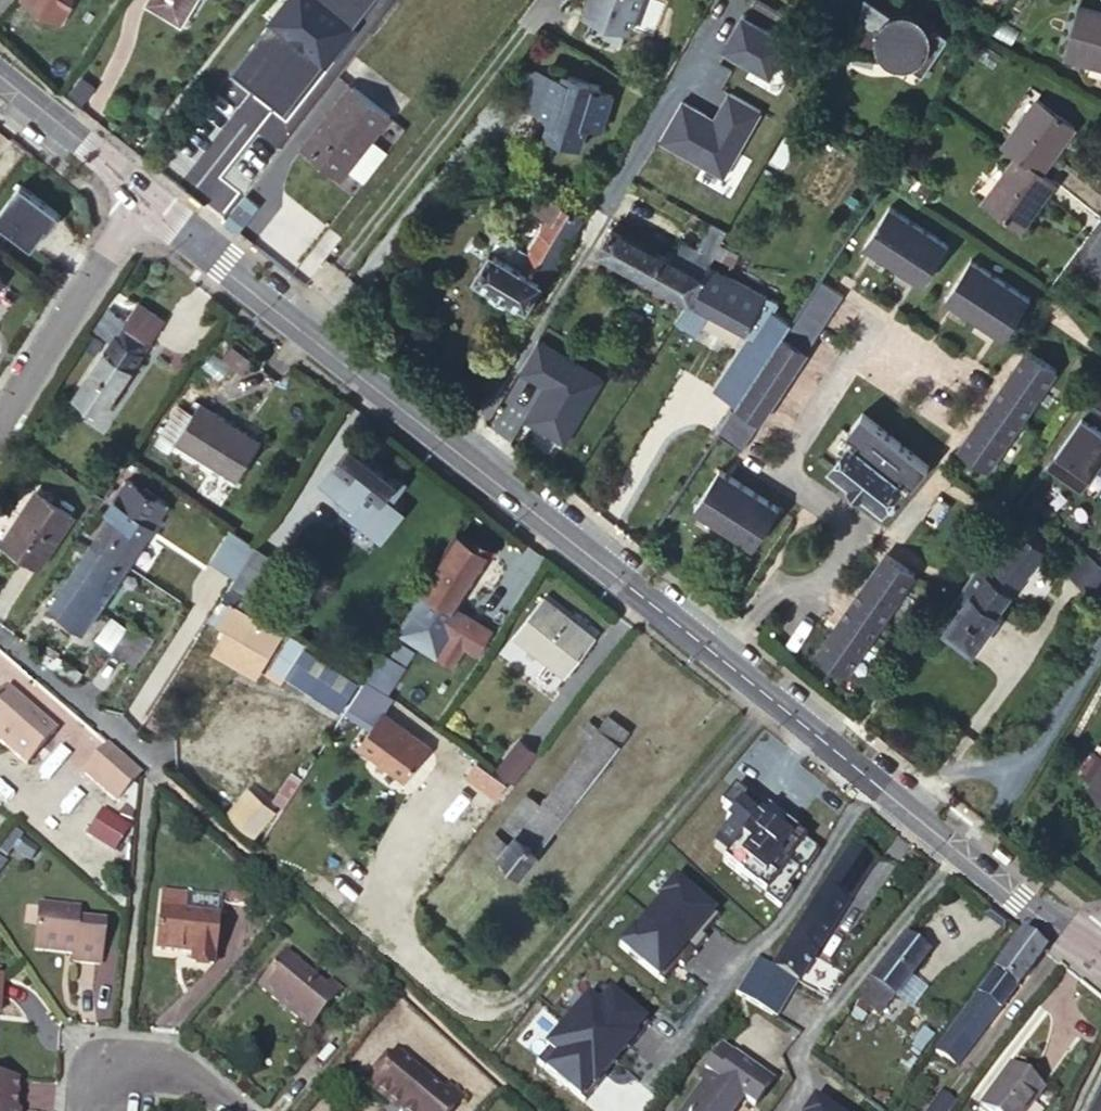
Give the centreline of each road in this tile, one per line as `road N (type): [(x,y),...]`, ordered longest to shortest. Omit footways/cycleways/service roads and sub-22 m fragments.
road 1 (residential): [(719,660),(179,233),(148,198)]
road 2 (residential): [(719,660),(778,584),(823,581),(848,546),(848,535),(782,479),(874,342),(945,394)]
road 3 (residential): [(1096,958),(719,660)]
road 4 (residential): [(0,429),(148,198)]
road 5 (residential): [(73,1110),(76,1074),(113,1061),(200,1082),(235,1110)]
road 6 (residential): [(148,198),(0,76)]
road 7 (residential): [(144,755),(0,643)]

